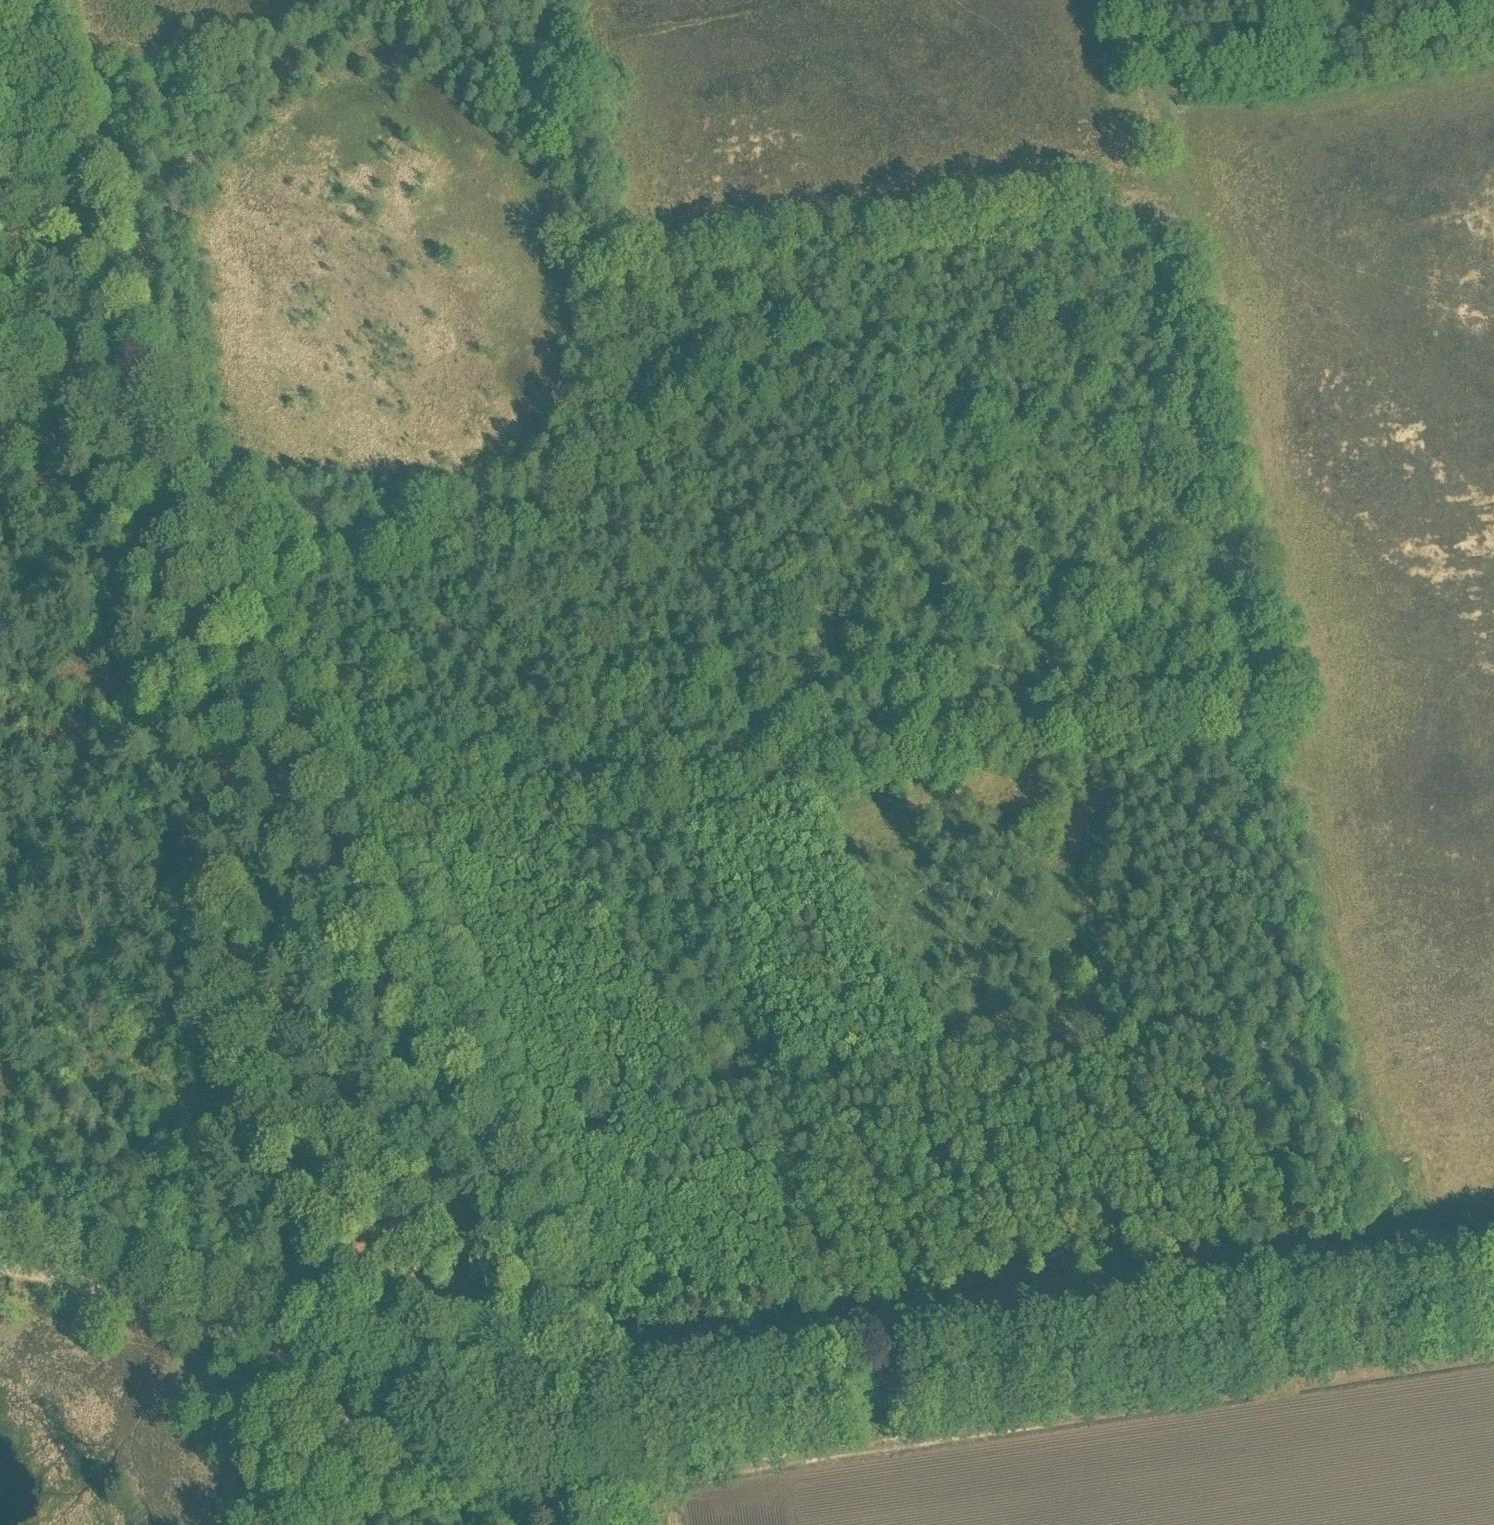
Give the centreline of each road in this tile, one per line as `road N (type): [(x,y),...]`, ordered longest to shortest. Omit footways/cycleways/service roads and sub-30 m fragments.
road 1 (unclassified): [(1493,1311),(547,1445),(453,1423),(192,1320),(0,1270)]
road 2 (track): [(96,122),(200,518),(614,1386),(634,1439),(647,1524)]
road 3 (track): [(1424,1321),(1123,0)]
road 4 (track): [(221,1524),(182,1269)]
road 5 (track): [(96,122),(62,0)]

